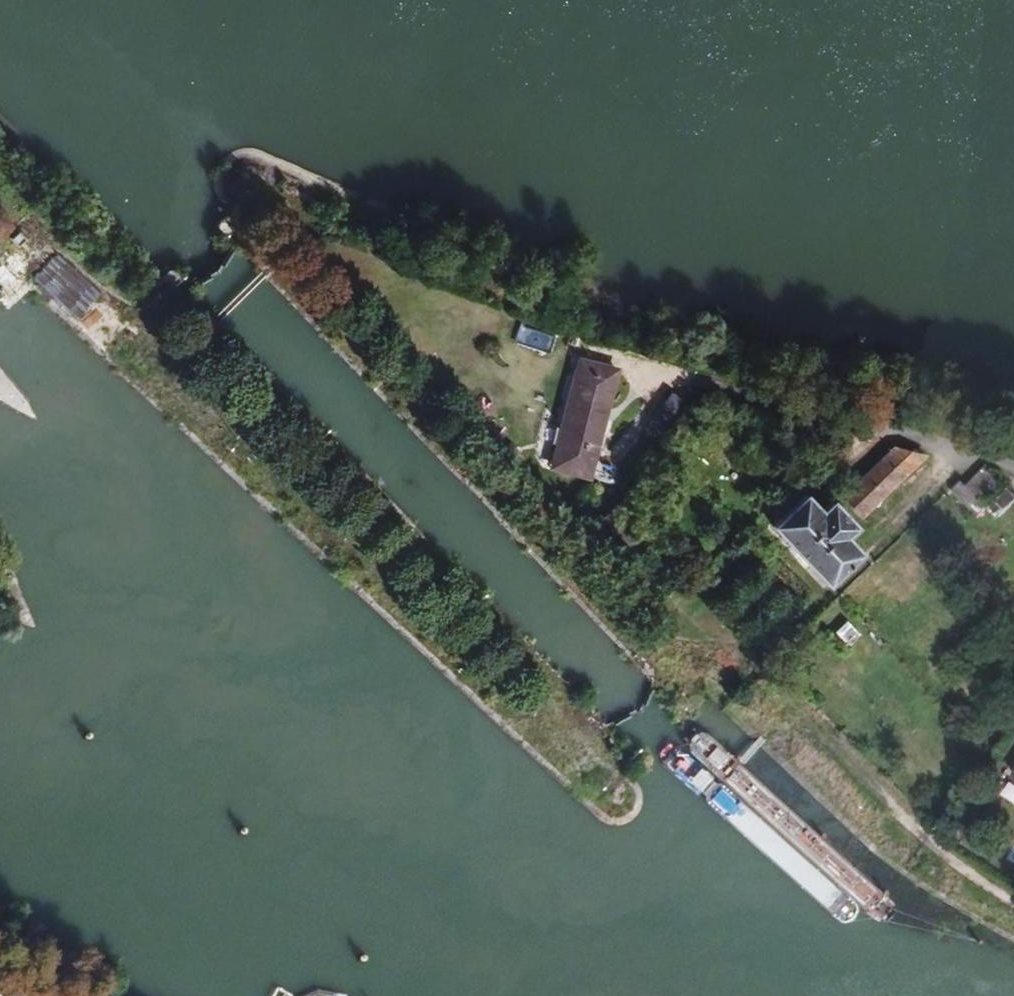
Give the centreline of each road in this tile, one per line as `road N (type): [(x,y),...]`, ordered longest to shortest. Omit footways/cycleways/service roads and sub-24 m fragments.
road 1 (track): [(1013,900),(923,841),(772,687)]

